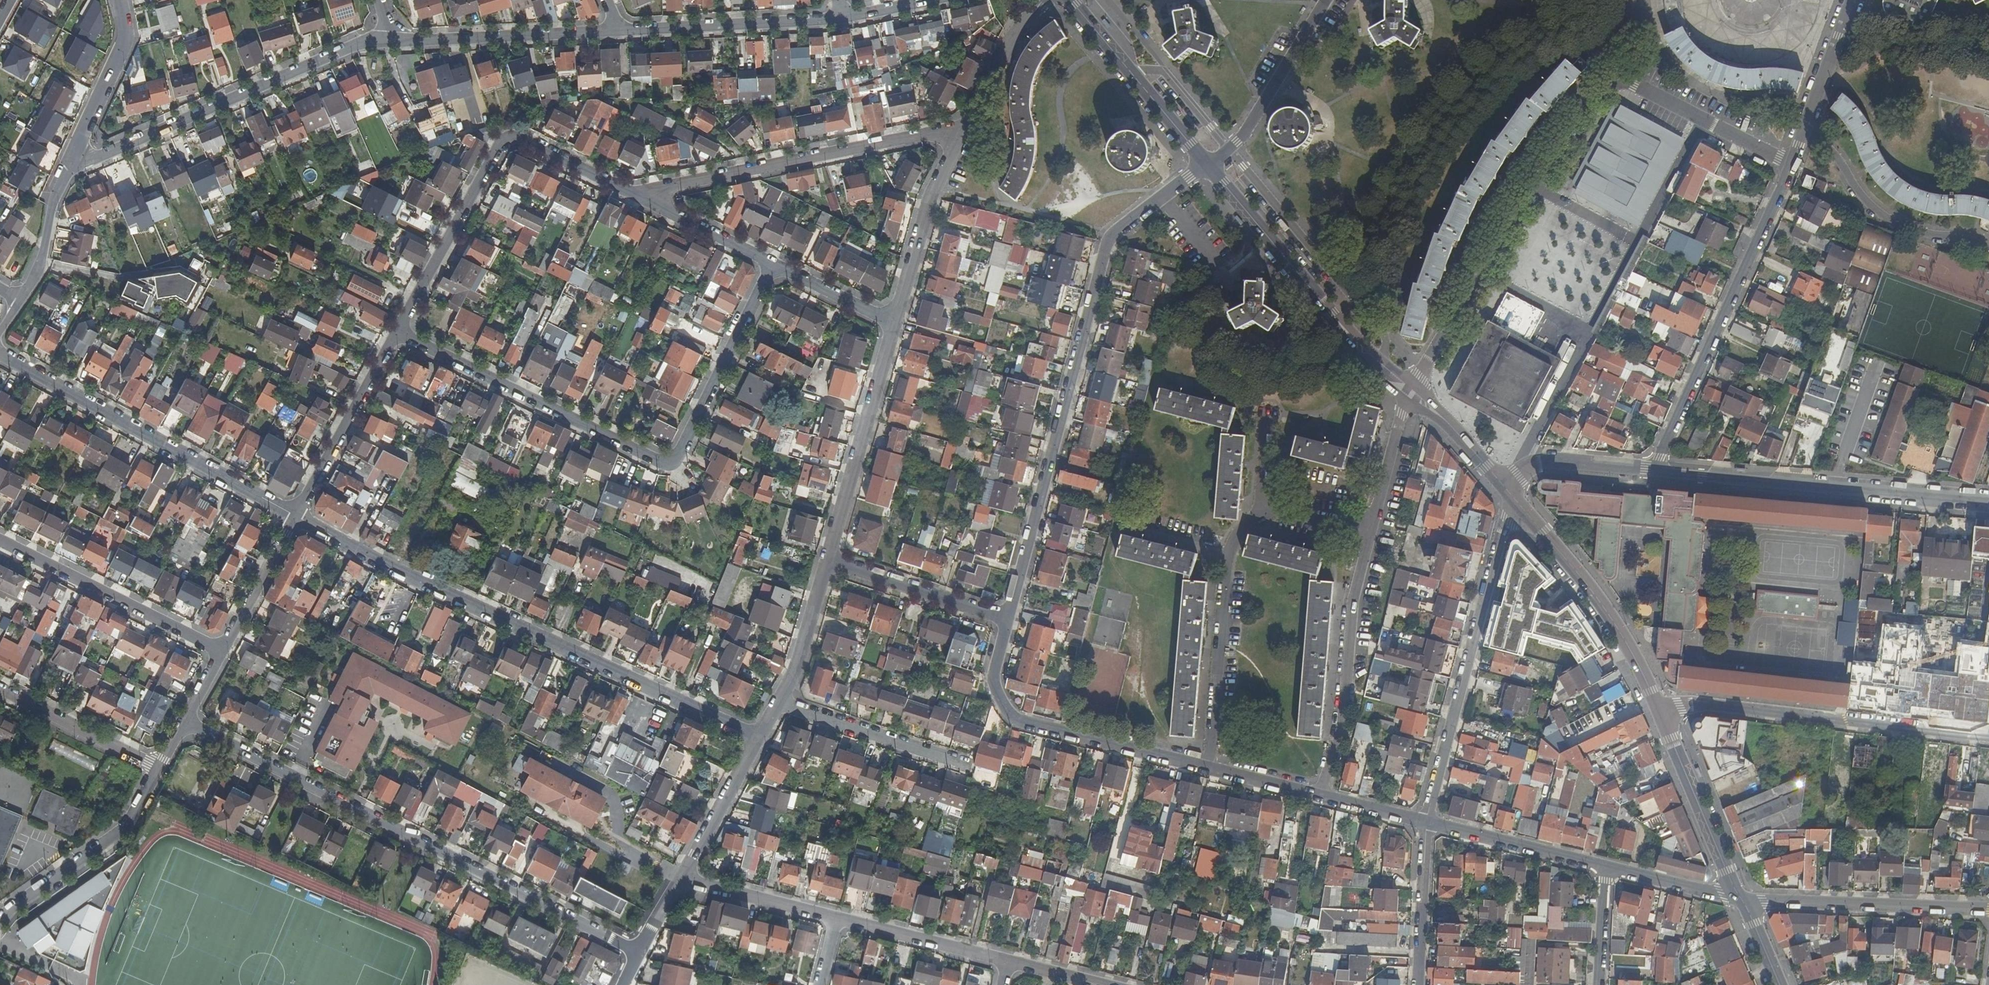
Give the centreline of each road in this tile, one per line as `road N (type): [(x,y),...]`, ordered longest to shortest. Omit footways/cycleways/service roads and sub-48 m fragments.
road 1 (residential): [(1410,393),(1594,93),(1632,82),(1793,160)]
road 2 (residential): [(771,258),(677,458),(668,462),(393,332)]
road 3 (residential): [(1207,163),(1107,248),(1007,619)]
road 4 (residential): [(756,736),(293,515)]
road 5 (residential): [(184,721),(639,954)]
road 6 (residential): [(69,174),(366,41),(392,44)]
road 7 (residential): [(1793,160),(1656,470)]
road 8 (residential): [(630,194),(962,129)]
road 9 (residential): [(293,515),(0,353)]
road 10 (residential): [(1988,502),(1656,470)]
road 11 (residential): [(1425,822),(1499,538),(1520,507)]
road 12 (residential): [(1660,710),(1681,704),(1988,736)]
road 13 (residential): [(1007,619),(993,680),(1019,722),(1208,769)]
road 14 (residential): [(1382,366),(1386,341),(1375,318),(1228,148)]
road 15 (residential): [(1322,797),(1345,711),(1355,599),(1372,531)]
road 16 (primary): [(1382,366),(1207,163)]
road 17 (residential): [(824,563),(893,322)]
road 18 (primary): [(1660,710),(1592,591),(1520,507)]
road 19 (residential): [(0,541),(219,654)]
road 20 (residential): [(1744,899),(1988,909)]
road 21 (residential): [(510,136),(496,142),(393,332)]
road 22 (residential): [(621,34),(851,19)]
road 23 (residential): [(392,44),(621,34)]
road 24 (residential): [(1988,246),(1905,228),(1880,214),(1806,128)]
road 25 (residential): [(0,917),(117,834),(157,769)]
road 26 (residential): [(1208,769),(1228,554)]
road 27 (residential): [(393,332),(293,515)]
road 28 (primary): [(1744,899),(1660,710)]
road 29 (residential): [(893,322),(962,129)]
road 30 (residential): [(776,700),(961,763)]
road 31 (residential): [(824,563),(1007,619)]
road 32 (residential): [(118,0),(125,44),(69,174)]
road 33 (residential): [(1268,514),(1262,410),(1185,383)]
road 34 (residential): [(1425,822),(1604,863)]
road 35 (residential): [(1228,148),(1245,133),(1325,0)]
road 36 (residential): [(0,691),(157,769)]
road 37 (residential): [(1003,960),(837,920)]
road 38 (residential): [(679,881),(756,736)]
road 39 (residential): [(837,920),(679,881)]
road 40 (residential): [(1416,984),(1425,822)]
road 41 (residential): [(1656,470),(1543,460),(1501,482)]
road 42 (residential): [(293,515),(219,654)]
road 43 (residential): [(630,194),(771,258)]
road 44 (residential): [(962,129),(1001,44),(1034,0)]
road 45 (residential): [(776,700),(824,563)]
road 46 (residential): [(1604,863),(1744,899)]
road 47 (residential): [(1372,531),(1410,393)]
road 48 (residential): [(771,258),(893,322)]
road 49 (residential): [(1806,128),(1854,0)]
road 50 (residential): [(19,301),(69,174)]
road 51 (residential): [(510,136),(630,194)]
road 52 (residential): [(1228,148),(1166,73),(1131,73)]
road 53 (primary): [(1501,482),(1410,393)]
road 54 (residential): [(1597,984),(1604,863)]

